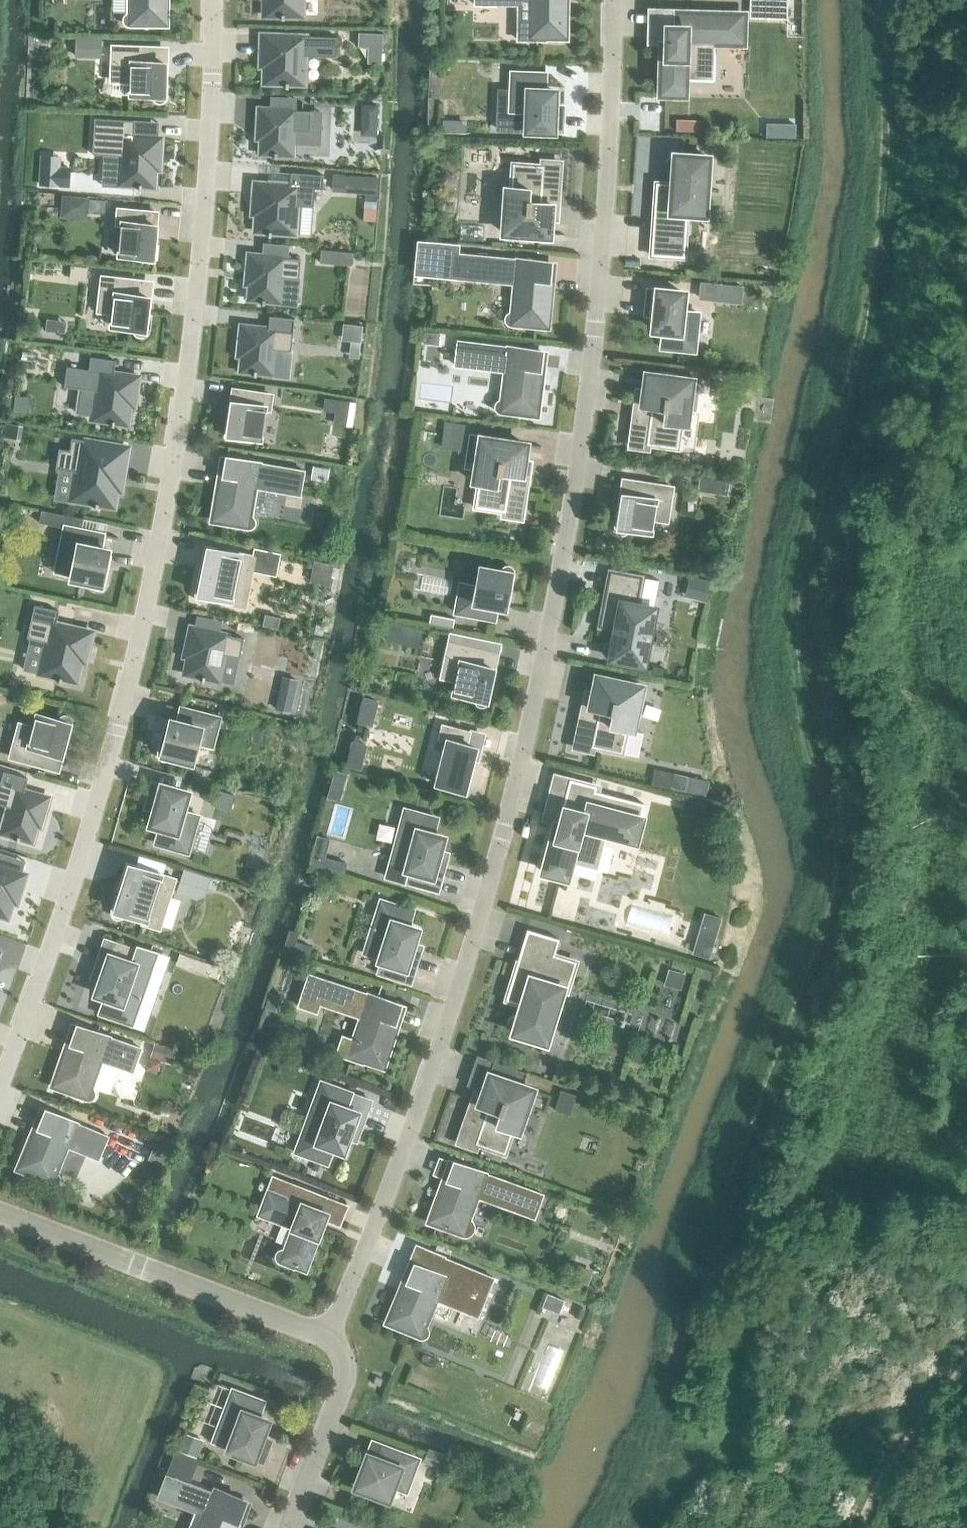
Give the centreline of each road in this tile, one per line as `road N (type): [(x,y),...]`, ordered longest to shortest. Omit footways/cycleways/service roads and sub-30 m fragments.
road 1 (residential): [(613,0),(584,469),(530,734),(462,998),(330,1338)]
road 2 (residential): [(0,1086),(81,856),(153,588),(194,330),(211,0)]
road 3 (residential): [(330,1338),(0,1214)]
road 4 (residential): [(293,1527),(348,1370),(330,1338)]

